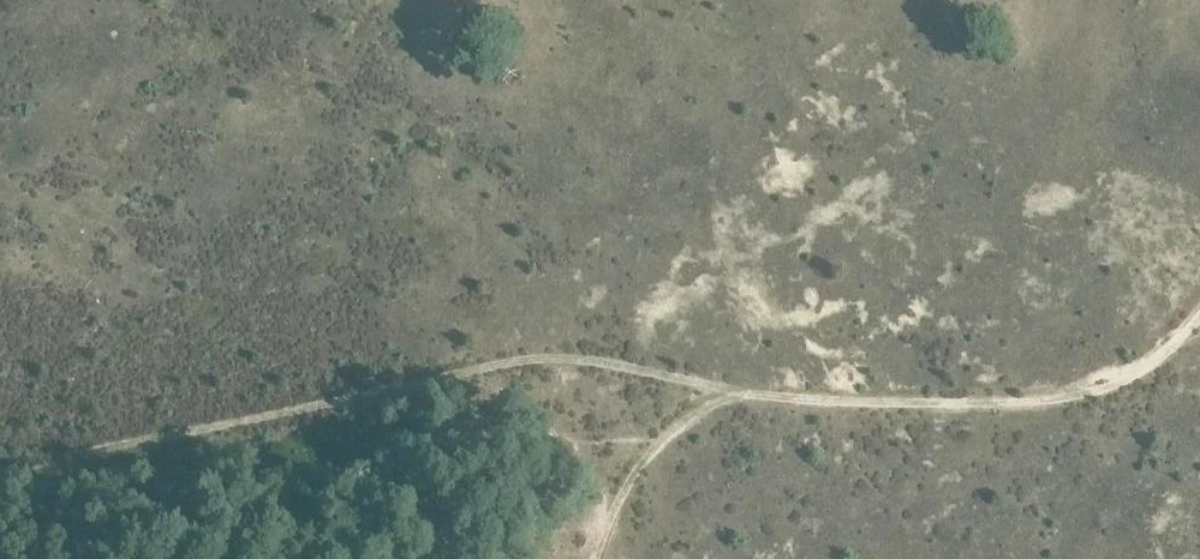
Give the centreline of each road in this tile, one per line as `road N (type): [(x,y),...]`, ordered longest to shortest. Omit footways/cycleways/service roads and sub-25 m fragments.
road 1 (track): [(740,393),(543,358),(0,471)]
road 2 (track): [(1199,312),(1150,370),(1058,398),(847,404),(740,393)]
road 3 (track): [(740,393),(668,434),(634,471),(594,558)]

